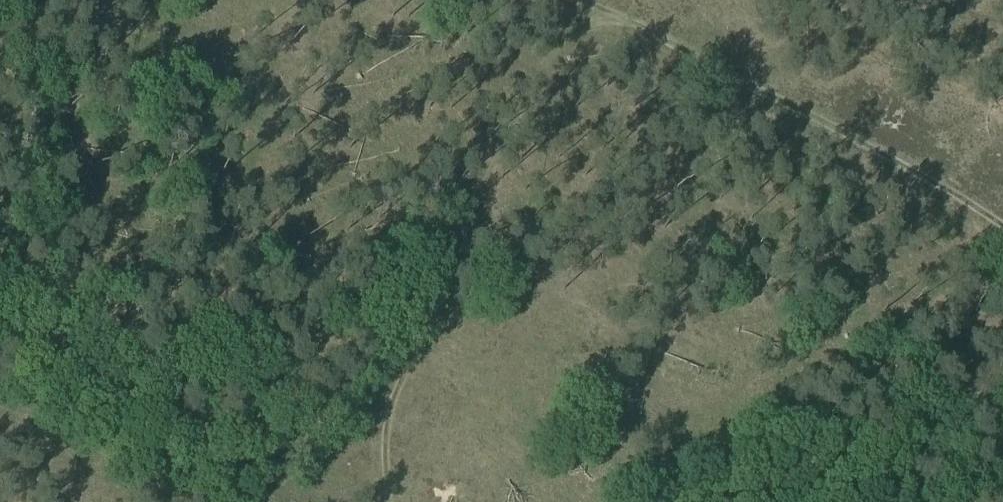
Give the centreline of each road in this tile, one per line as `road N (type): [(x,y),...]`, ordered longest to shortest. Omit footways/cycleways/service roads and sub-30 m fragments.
road 1 (track): [(556,0),(744,84),(1002,230)]
road 2 (track): [(386,501),(387,424),(402,373)]

